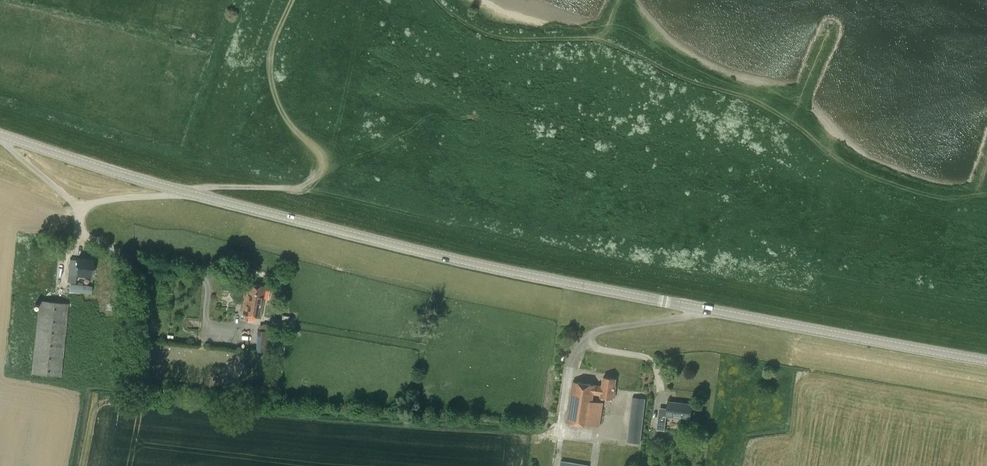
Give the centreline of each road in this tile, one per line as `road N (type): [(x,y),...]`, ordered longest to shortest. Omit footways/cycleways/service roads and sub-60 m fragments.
road 1 (tertiary): [(986,360),(491,268),(178,191),(0,135)]

